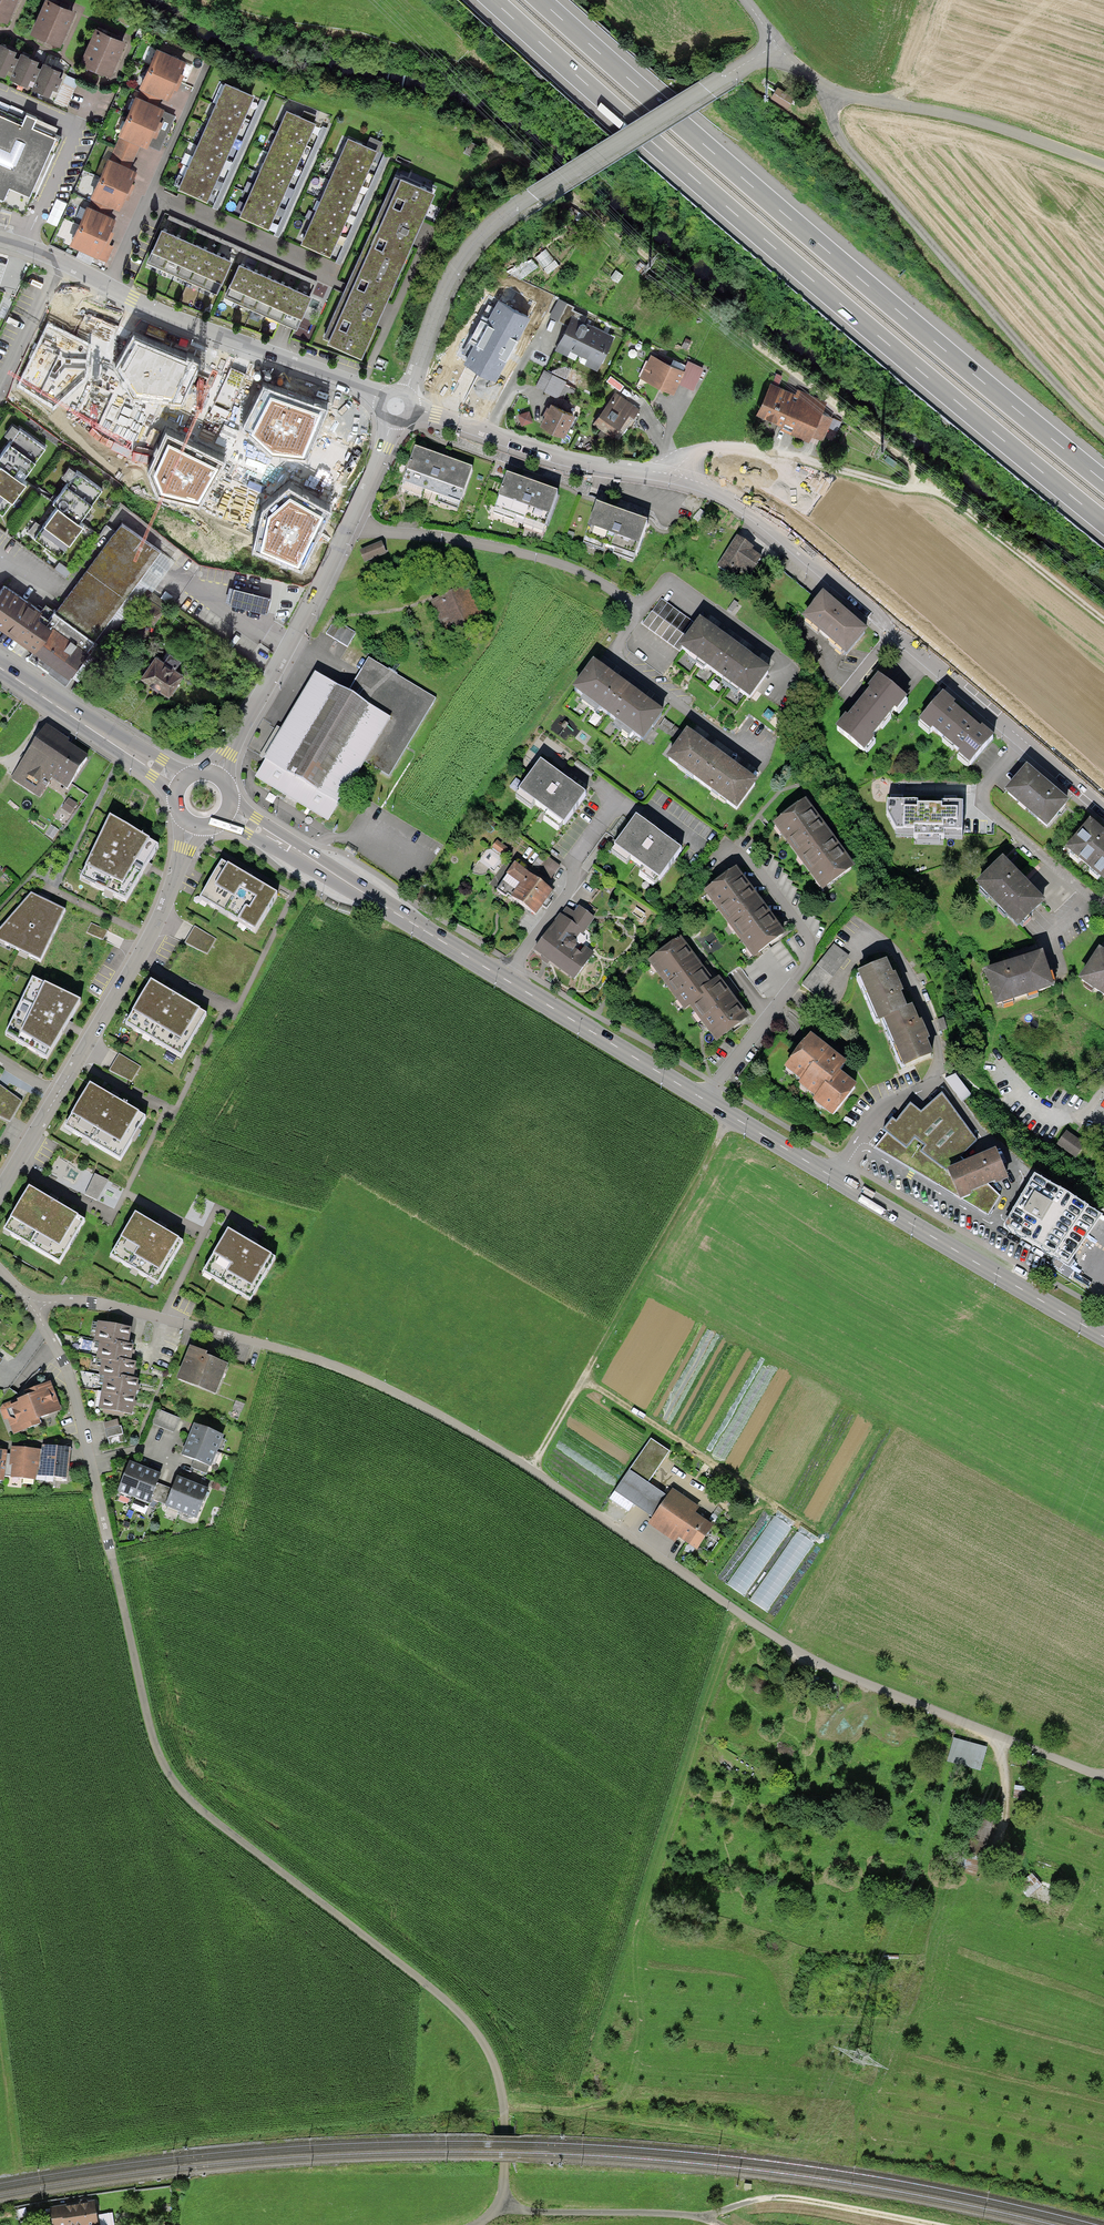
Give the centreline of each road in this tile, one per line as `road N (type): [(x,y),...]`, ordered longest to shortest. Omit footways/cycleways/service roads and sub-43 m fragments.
road 1 (track): [(1089,1772),(795,1650),(530,1467),(369,1381),(309,1357),(95,1305),(33,1308)]
road 2 (residential): [(0,1272),(47,1329),(67,1377),(158,1759),(203,1816),(471,2028),(493,2068),(502,2108),(504,2201)]
road 3 (motorway): [(493,0),(863,326),(1103,523)]
road 4 (motorway): [(1103,481),(873,292),(542,0)]
road 5 (unclassified): [(397,406),(588,463),(675,474),(735,500),(1022,740)]
road 6 (primary): [(506,980),(1103,1335)]
road 7 (track): [(513,156),(943,494)]
road 8 (unclassified): [(827,94),(835,127),(854,156),(1103,432)]
road 9 (track): [(731,1116),(530,1467)]
road 10 (residential): [(397,406),(164,314),(60,261)]
road 11 (residential): [(351,523),(550,559),(641,608)]
road 12 (residential): [(58,1097),(171,898),(192,825)]
road 13 (track): [(582,1379),(821,1540)]
road 14 (unclassified): [(827,94),(980,121),(1103,166)]
road 15 (unclassified): [(216,775),(351,523)]
road 16 (track): [(675,474),(694,453),(747,447),(943,494)]
road 17 (unclassified): [(536,195),(775,46)]
road 18 (primary): [(269,836),(506,980)]
road 19 (residential): [(397,406),(469,249),(536,195)]
road 20 (residential): [(1103,910),(980,797),(1022,740)]
road 21 (track): [(502,2125),(735,2143)]
road 22 (track): [(704,2217),(790,2199),(922,2224)]
road 23 (track): [(504,2201),(539,2213),(691,2215),(721,2224)]
road 24 (residential): [(506,980),(570,889),(575,859),(619,798)]
road 25 (track): [(943,494),(1103,624)]
road 26 (primary): [(0,666),(128,748)]
road 27 (residential): [(0,389),(60,261)]
road 28 (unclassified): [(351,523),(397,406)]

